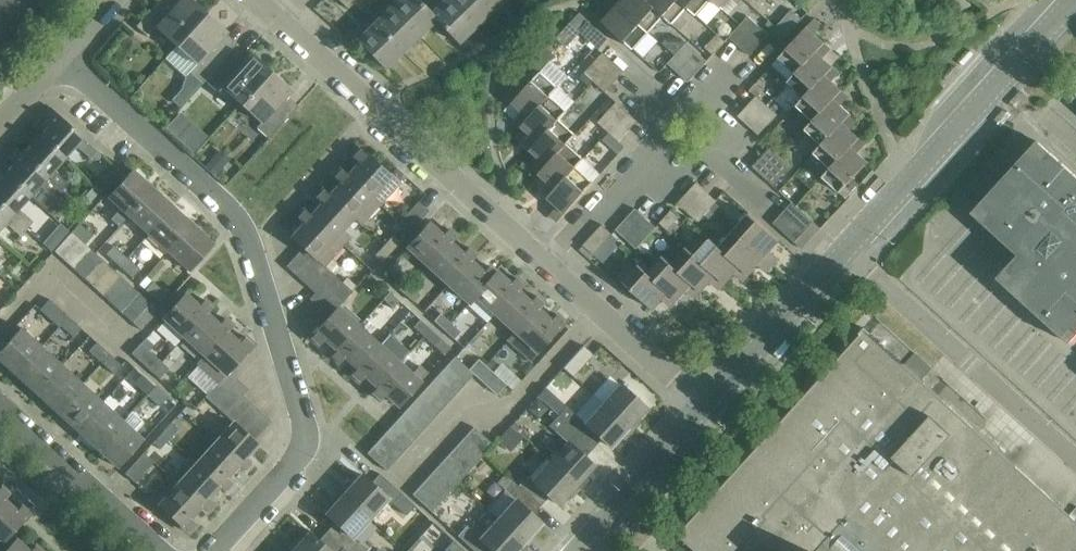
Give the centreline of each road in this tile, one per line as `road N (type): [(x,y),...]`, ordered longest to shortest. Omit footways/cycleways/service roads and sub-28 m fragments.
road 1 (residential): [(212,550),(300,447),(304,418),(293,370),(237,217),(59,60)]
road 2 (tertiary): [(705,402),(1075,0)]
road 3 (residential): [(550,269),(288,26)]
road 4 (residential): [(651,162),(699,173),(723,159),(735,137),(731,98),(710,90),(667,100),(649,135)]
road 5 (residential): [(0,403),(164,550)]
road 6 (residential): [(705,402),(550,269)]
road 7 (tertiary): [(569,550),(705,402)]
road 8 (residential): [(550,269),(651,162)]

